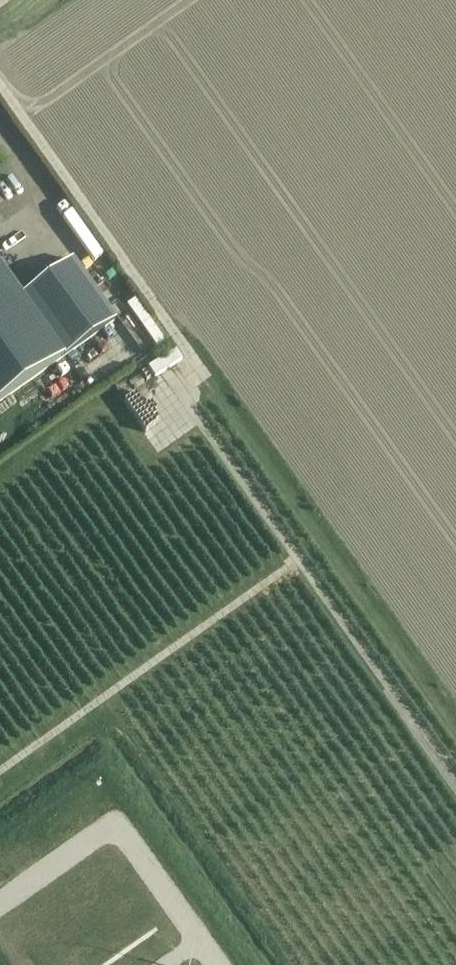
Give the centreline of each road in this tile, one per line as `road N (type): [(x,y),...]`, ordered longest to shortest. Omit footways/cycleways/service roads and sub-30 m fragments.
road 1 (track): [(455,788),(150,352)]
road 2 (track): [(0,781),(303,567)]

